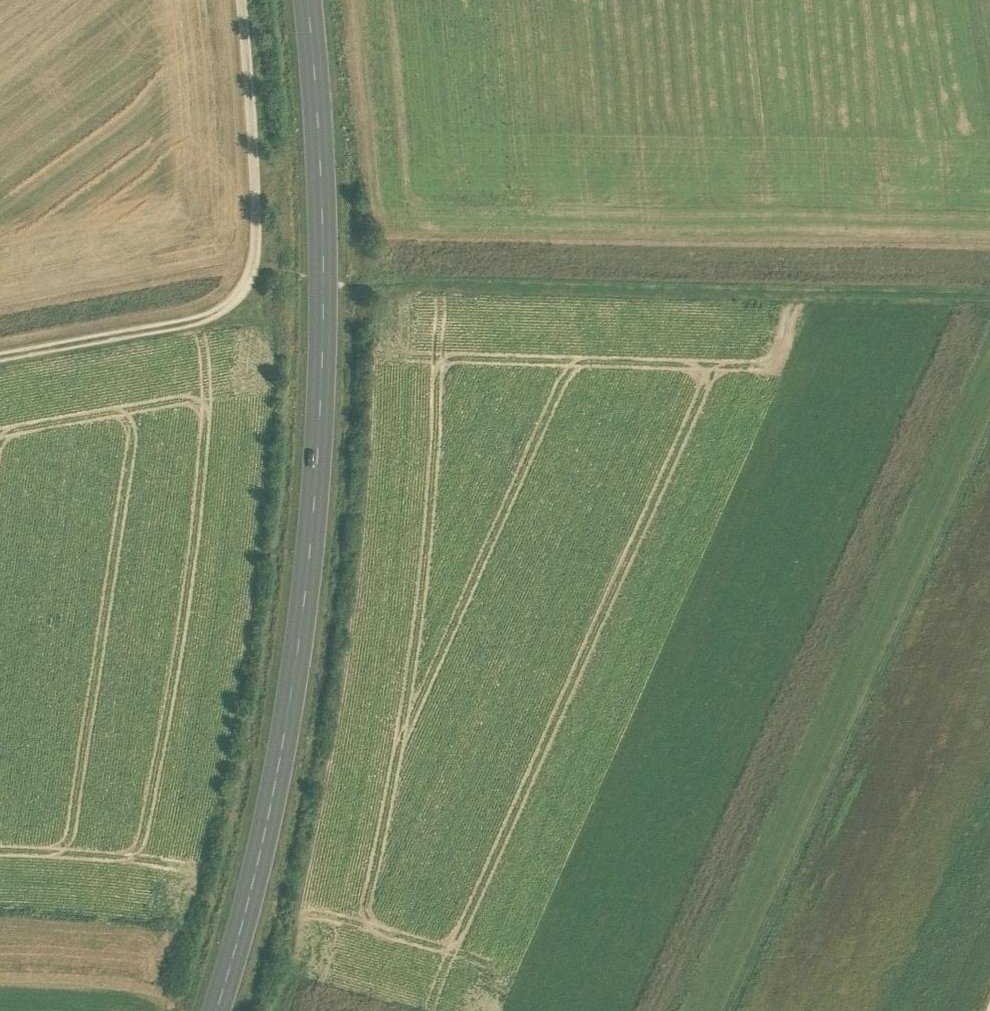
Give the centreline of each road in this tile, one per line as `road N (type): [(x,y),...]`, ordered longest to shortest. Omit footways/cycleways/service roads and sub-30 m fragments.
road 1 (primary): [(215,1010),(275,785),(310,553),(324,357),(308,0)]
road 2 (track): [(989,471),(751,1010)]
road 3 (track): [(416,288),(989,301)]
road 4 (track): [(0,358),(218,314),(250,284),(257,105),(245,0)]
road 5 (track): [(0,967),(147,983)]

